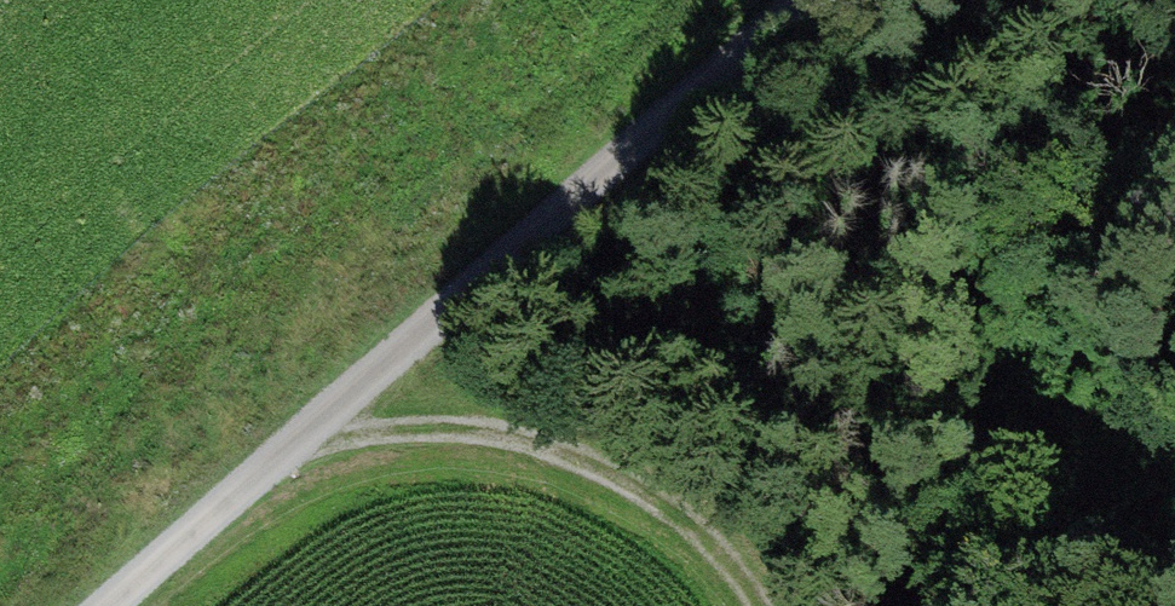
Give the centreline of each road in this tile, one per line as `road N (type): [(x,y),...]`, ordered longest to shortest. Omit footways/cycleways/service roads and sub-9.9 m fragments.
road 1 (track): [(807,0),(129,605)]
road 2 (track): [(757,605),(696,536),(618,470),(540,428),(422,420),(301,450)]

